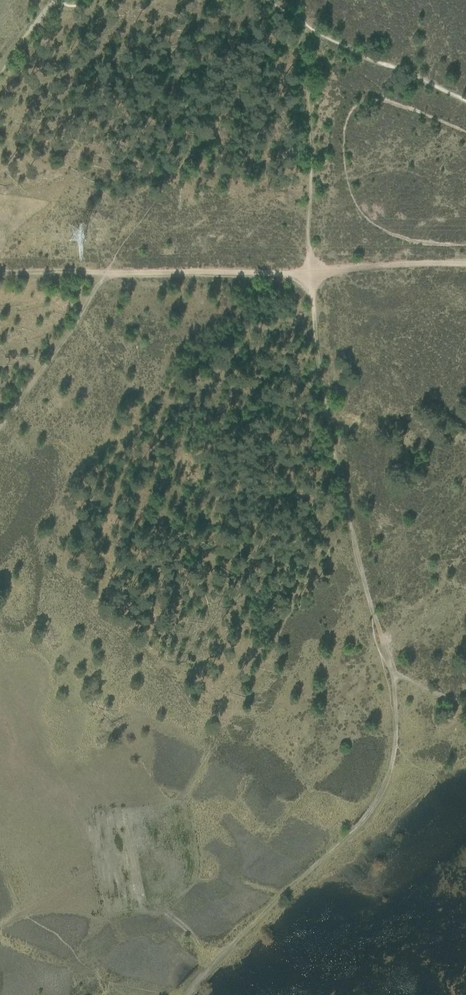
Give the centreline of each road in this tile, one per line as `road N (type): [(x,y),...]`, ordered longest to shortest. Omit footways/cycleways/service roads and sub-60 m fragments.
road 1 (track): [(308,272),(318,380),(395,674)]
road 2 (track): [(395,674),(393,764),(373,804),(189,994)]
road 3 (track): [(305,25),(308,272)]
road 4 (track): [(308,272),(103,274)]
road 5 (track): [(0,422),(103,274)]
road 6 (track): [(465,265),(308,272)]

